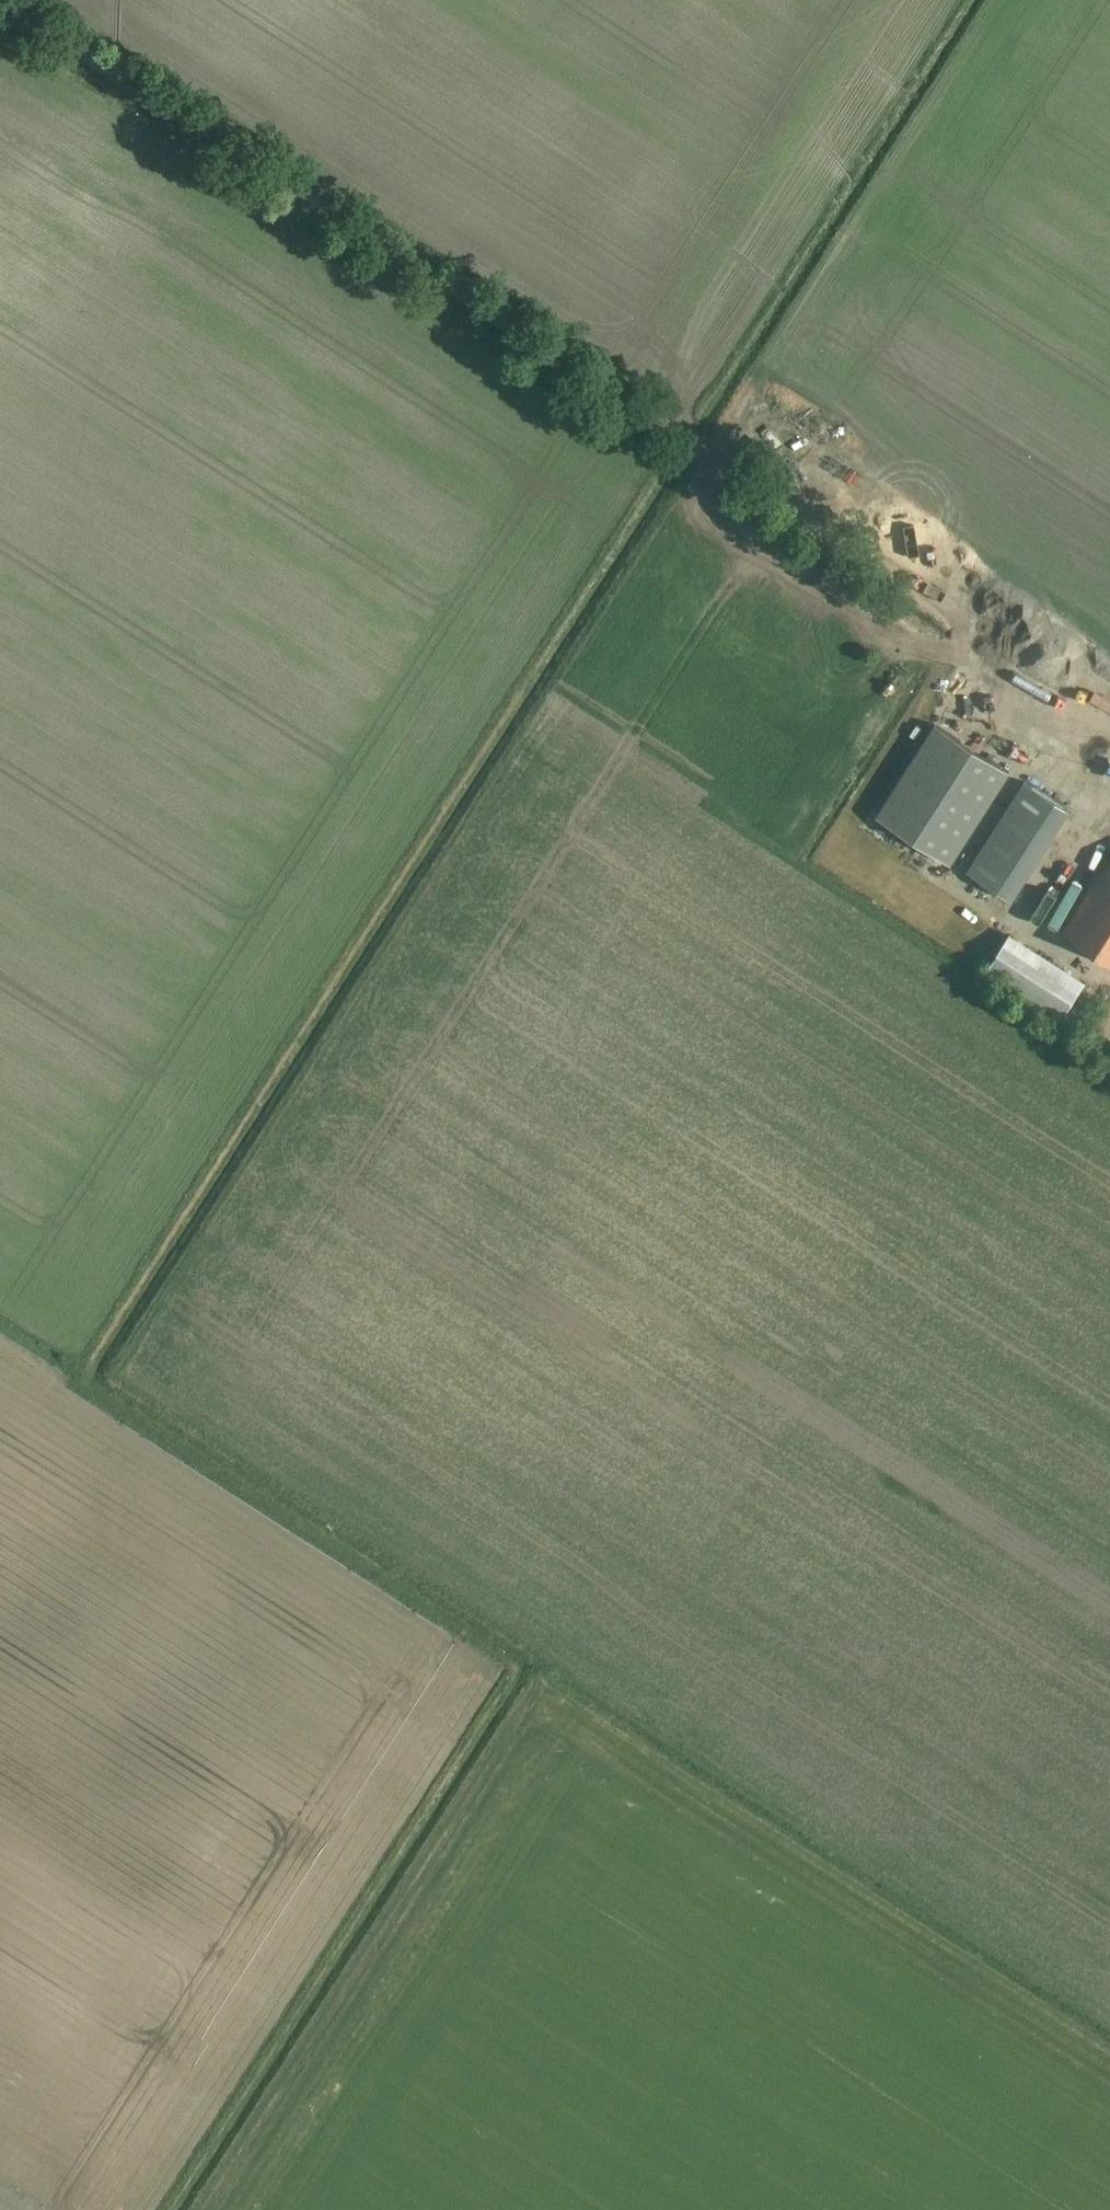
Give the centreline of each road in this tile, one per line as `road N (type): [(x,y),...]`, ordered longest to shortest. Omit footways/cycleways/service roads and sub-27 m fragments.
road 1 (track): [(1003,637),(2,0)]
road 2 (unclassified): [(1109,708),(1003,637)]

